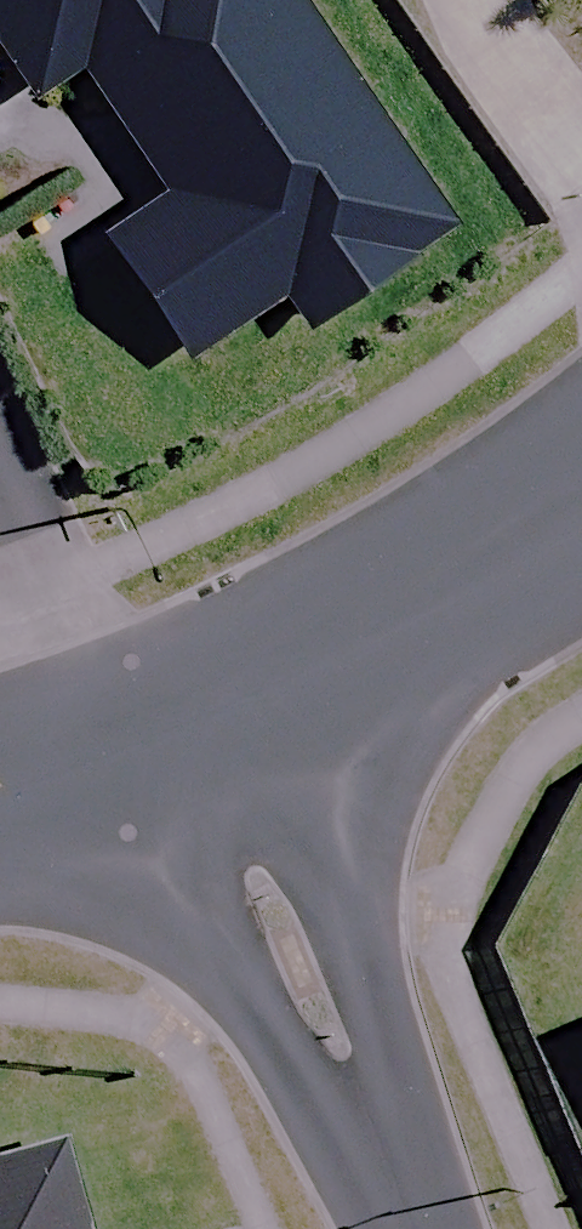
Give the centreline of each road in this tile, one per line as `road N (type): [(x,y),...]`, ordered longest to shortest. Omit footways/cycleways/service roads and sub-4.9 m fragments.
road 1 (residential): [(201,750),(399,1228)]
road 2 (tertiary): [(201,750),(581,499)]
road 3 (residential): [(0,472),(60,596),(201,750)]
road 4 (tertiary): [(0,807),(201,750)]

